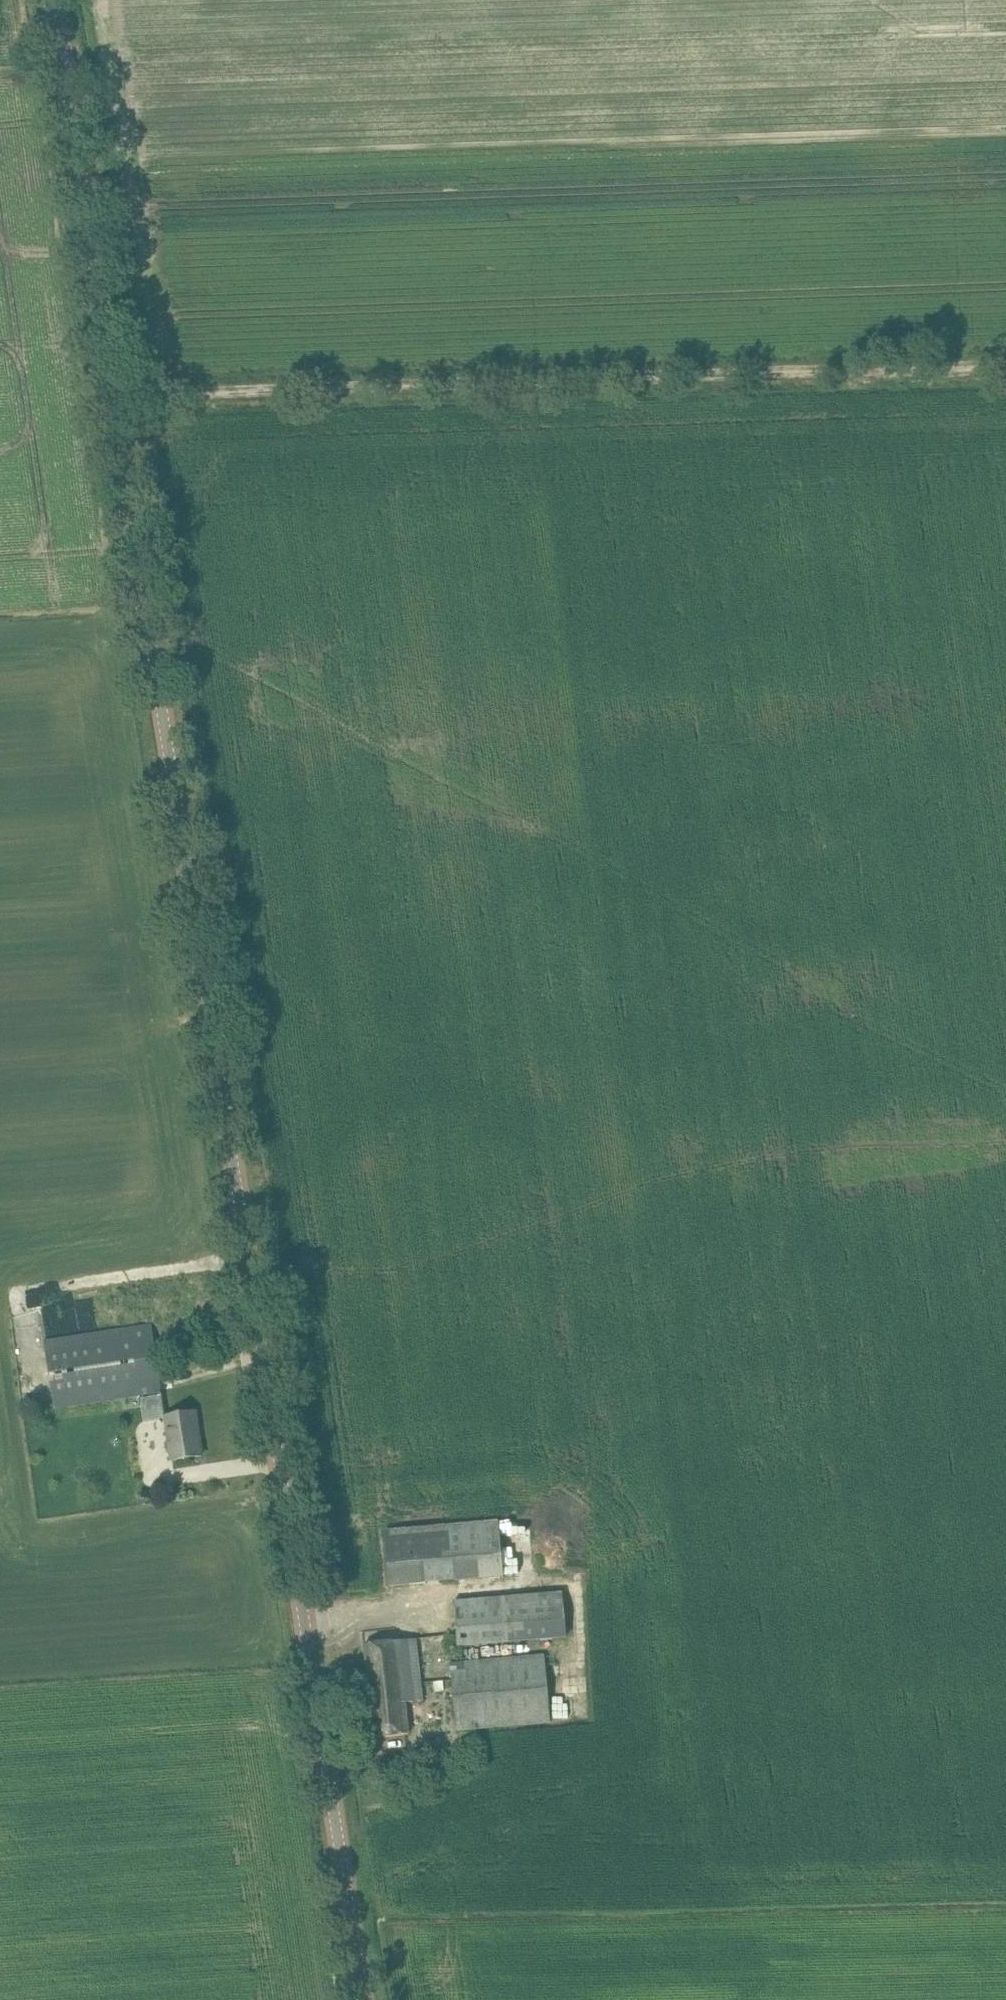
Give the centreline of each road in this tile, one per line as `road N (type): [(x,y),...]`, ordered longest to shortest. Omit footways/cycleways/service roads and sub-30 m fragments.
road 1 (tertiary): [(365,1999),(56,0)]
road 2 (track): [(116,397),(1005,365)]

